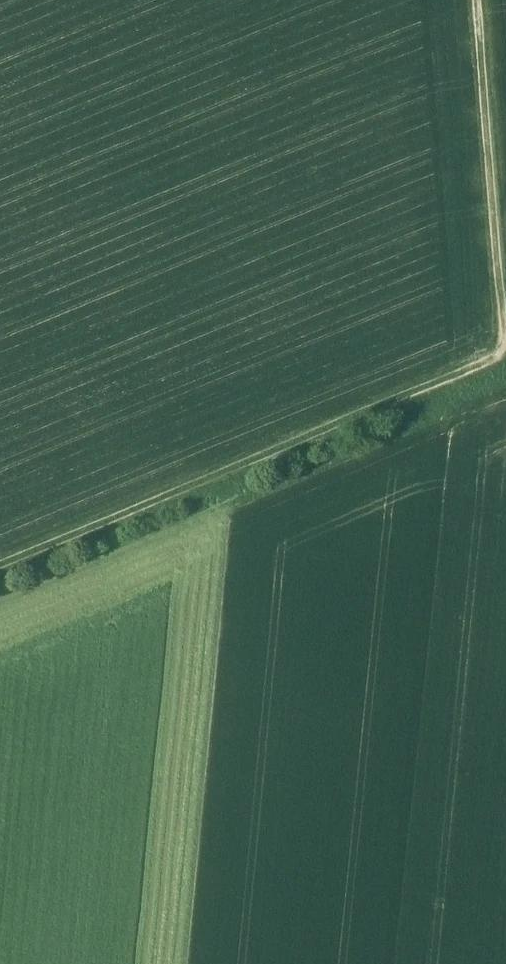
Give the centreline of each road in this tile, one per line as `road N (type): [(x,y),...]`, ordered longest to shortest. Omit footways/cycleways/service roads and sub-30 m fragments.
road 1 (track): [(0,615),(505,402)]
road 2 (track): [(0,581),(505,373)]
road 3 (track): [(505,196),(489,0)]

